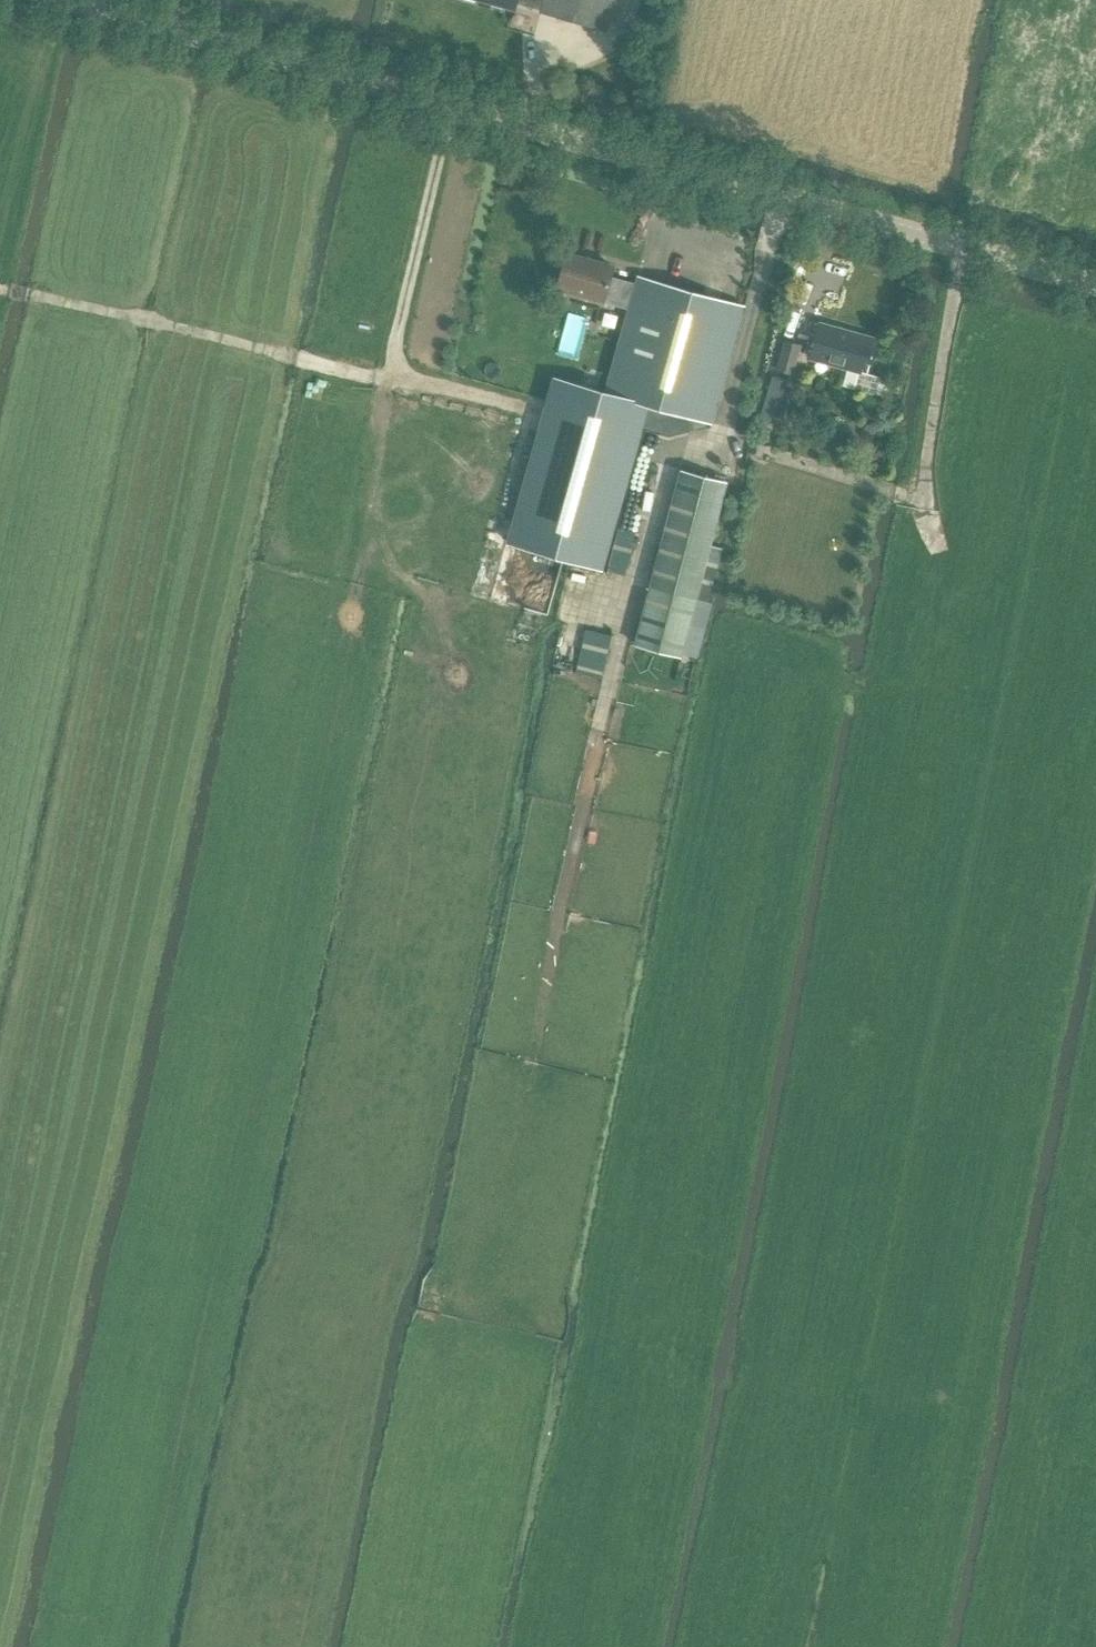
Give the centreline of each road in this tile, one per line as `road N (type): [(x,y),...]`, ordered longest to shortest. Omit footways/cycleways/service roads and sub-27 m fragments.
road 1 (unclassified): [(1095,282),(68,0)]

